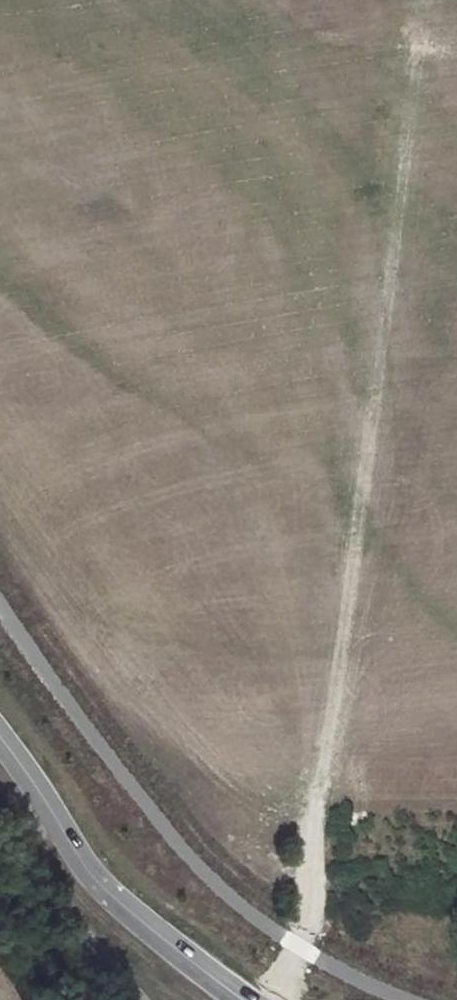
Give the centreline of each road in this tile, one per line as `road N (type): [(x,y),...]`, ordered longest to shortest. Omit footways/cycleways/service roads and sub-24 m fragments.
road 1 (unclassified): [(242,999),(111,900),(0,742)]

